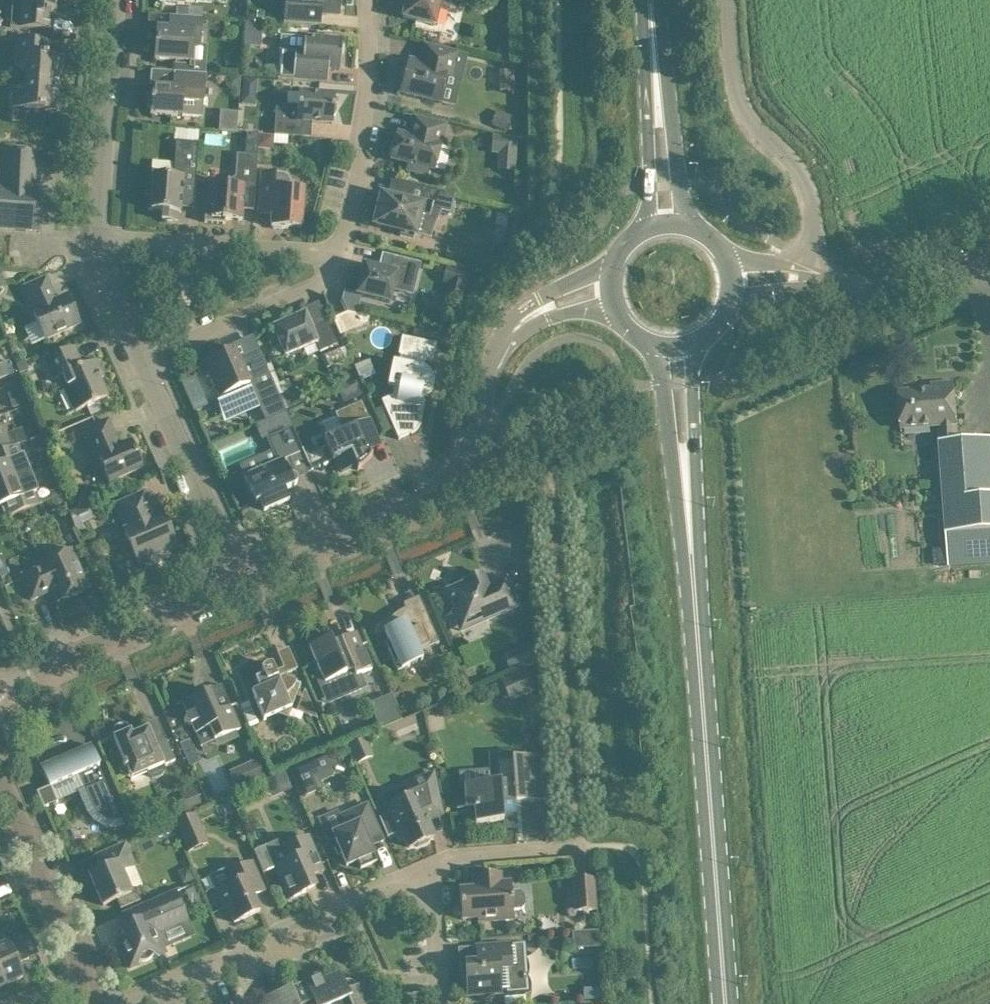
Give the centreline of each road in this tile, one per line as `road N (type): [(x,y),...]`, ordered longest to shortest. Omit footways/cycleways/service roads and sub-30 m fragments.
road 1 (primary): [(725,1003),(688,505)]
road 2 (tertiary): [(236,580),(441,491),(463,465),(494,354),(525,319)]
road 3 (residential): [(103,1003),(427,870)]
road 4 (unclassified): [(813,280),(812,199),(798,167),(737,100),(725,0)]
road 5 (residential): [(338,256),(365,141),(371,0)]
road 6 (tertiary): [(0,686),(236,580)]
road 7 (residential): [(338,256),(102,236)]
road 8 (unclassified): [(102,236),(116,0)]
road 9 (unclassified): [(236,580),(142,365)]
road 10 (residential): [(142,365),(327,283),(338,256)]
road 11 (residential): [(88,975),(0,775)]
road 12 (primary): [(692,229),(651,22)]
road 13 (primary): [(651,22),(648,229)]
road 14 (primary): [(688,505),(694,341)]
road 15 (primary): [(657,344),(688,505)]
road 16 (residential): [(427,870),(577,845)]
road 17 (unclassified): [(142,365),(100,285),(102,236)]
road 18 (residential): [(435,1003),(427,870)]

